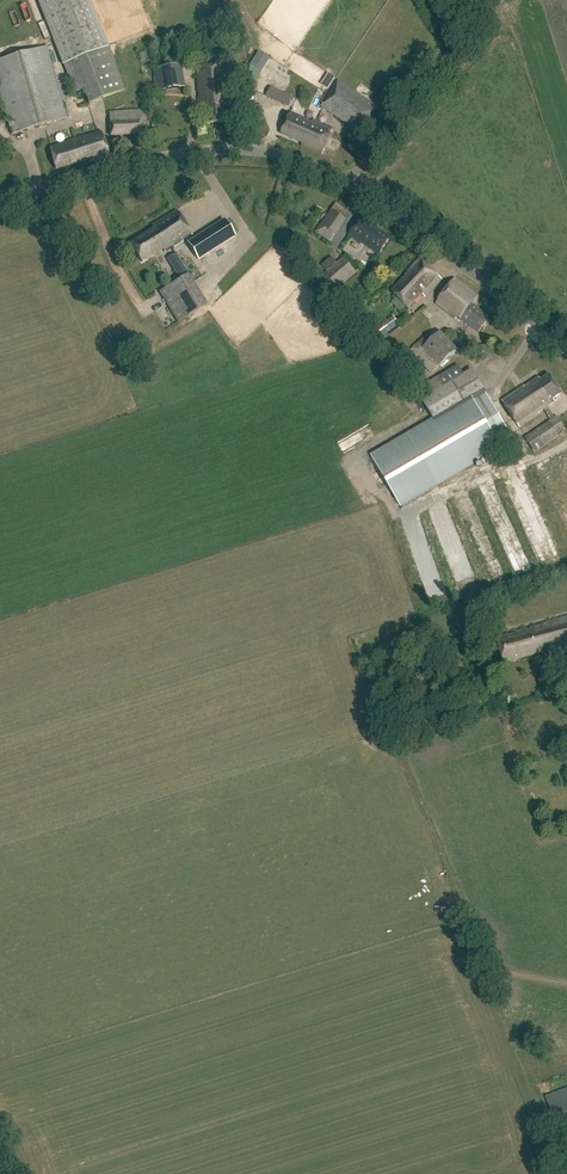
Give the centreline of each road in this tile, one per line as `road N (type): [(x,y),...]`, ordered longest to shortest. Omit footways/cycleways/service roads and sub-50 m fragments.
road 1 (unclassified): [(0,207),(194,150),(282,154),(351,183)]
road 2 (unclassified): [(566,349),(351,183)]
road 3 (unclassified): [(351,183),(499,0)]

